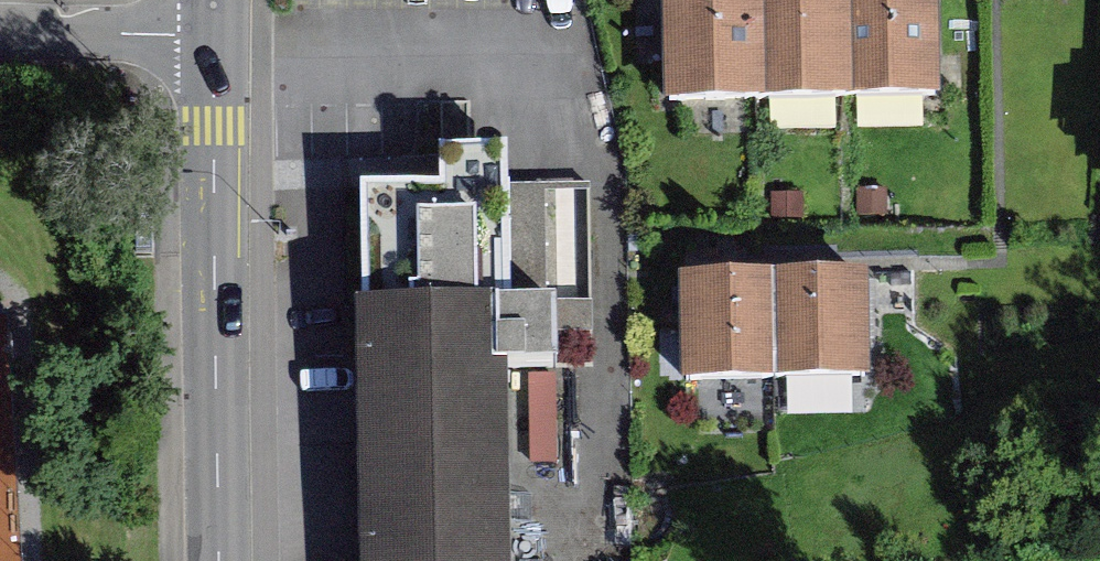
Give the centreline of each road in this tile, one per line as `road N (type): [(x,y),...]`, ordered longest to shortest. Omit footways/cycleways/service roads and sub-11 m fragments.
road 1 (tertiary): [(219,560),(212,39)]
road 2 (residential): [(0,36),(212,39)]

